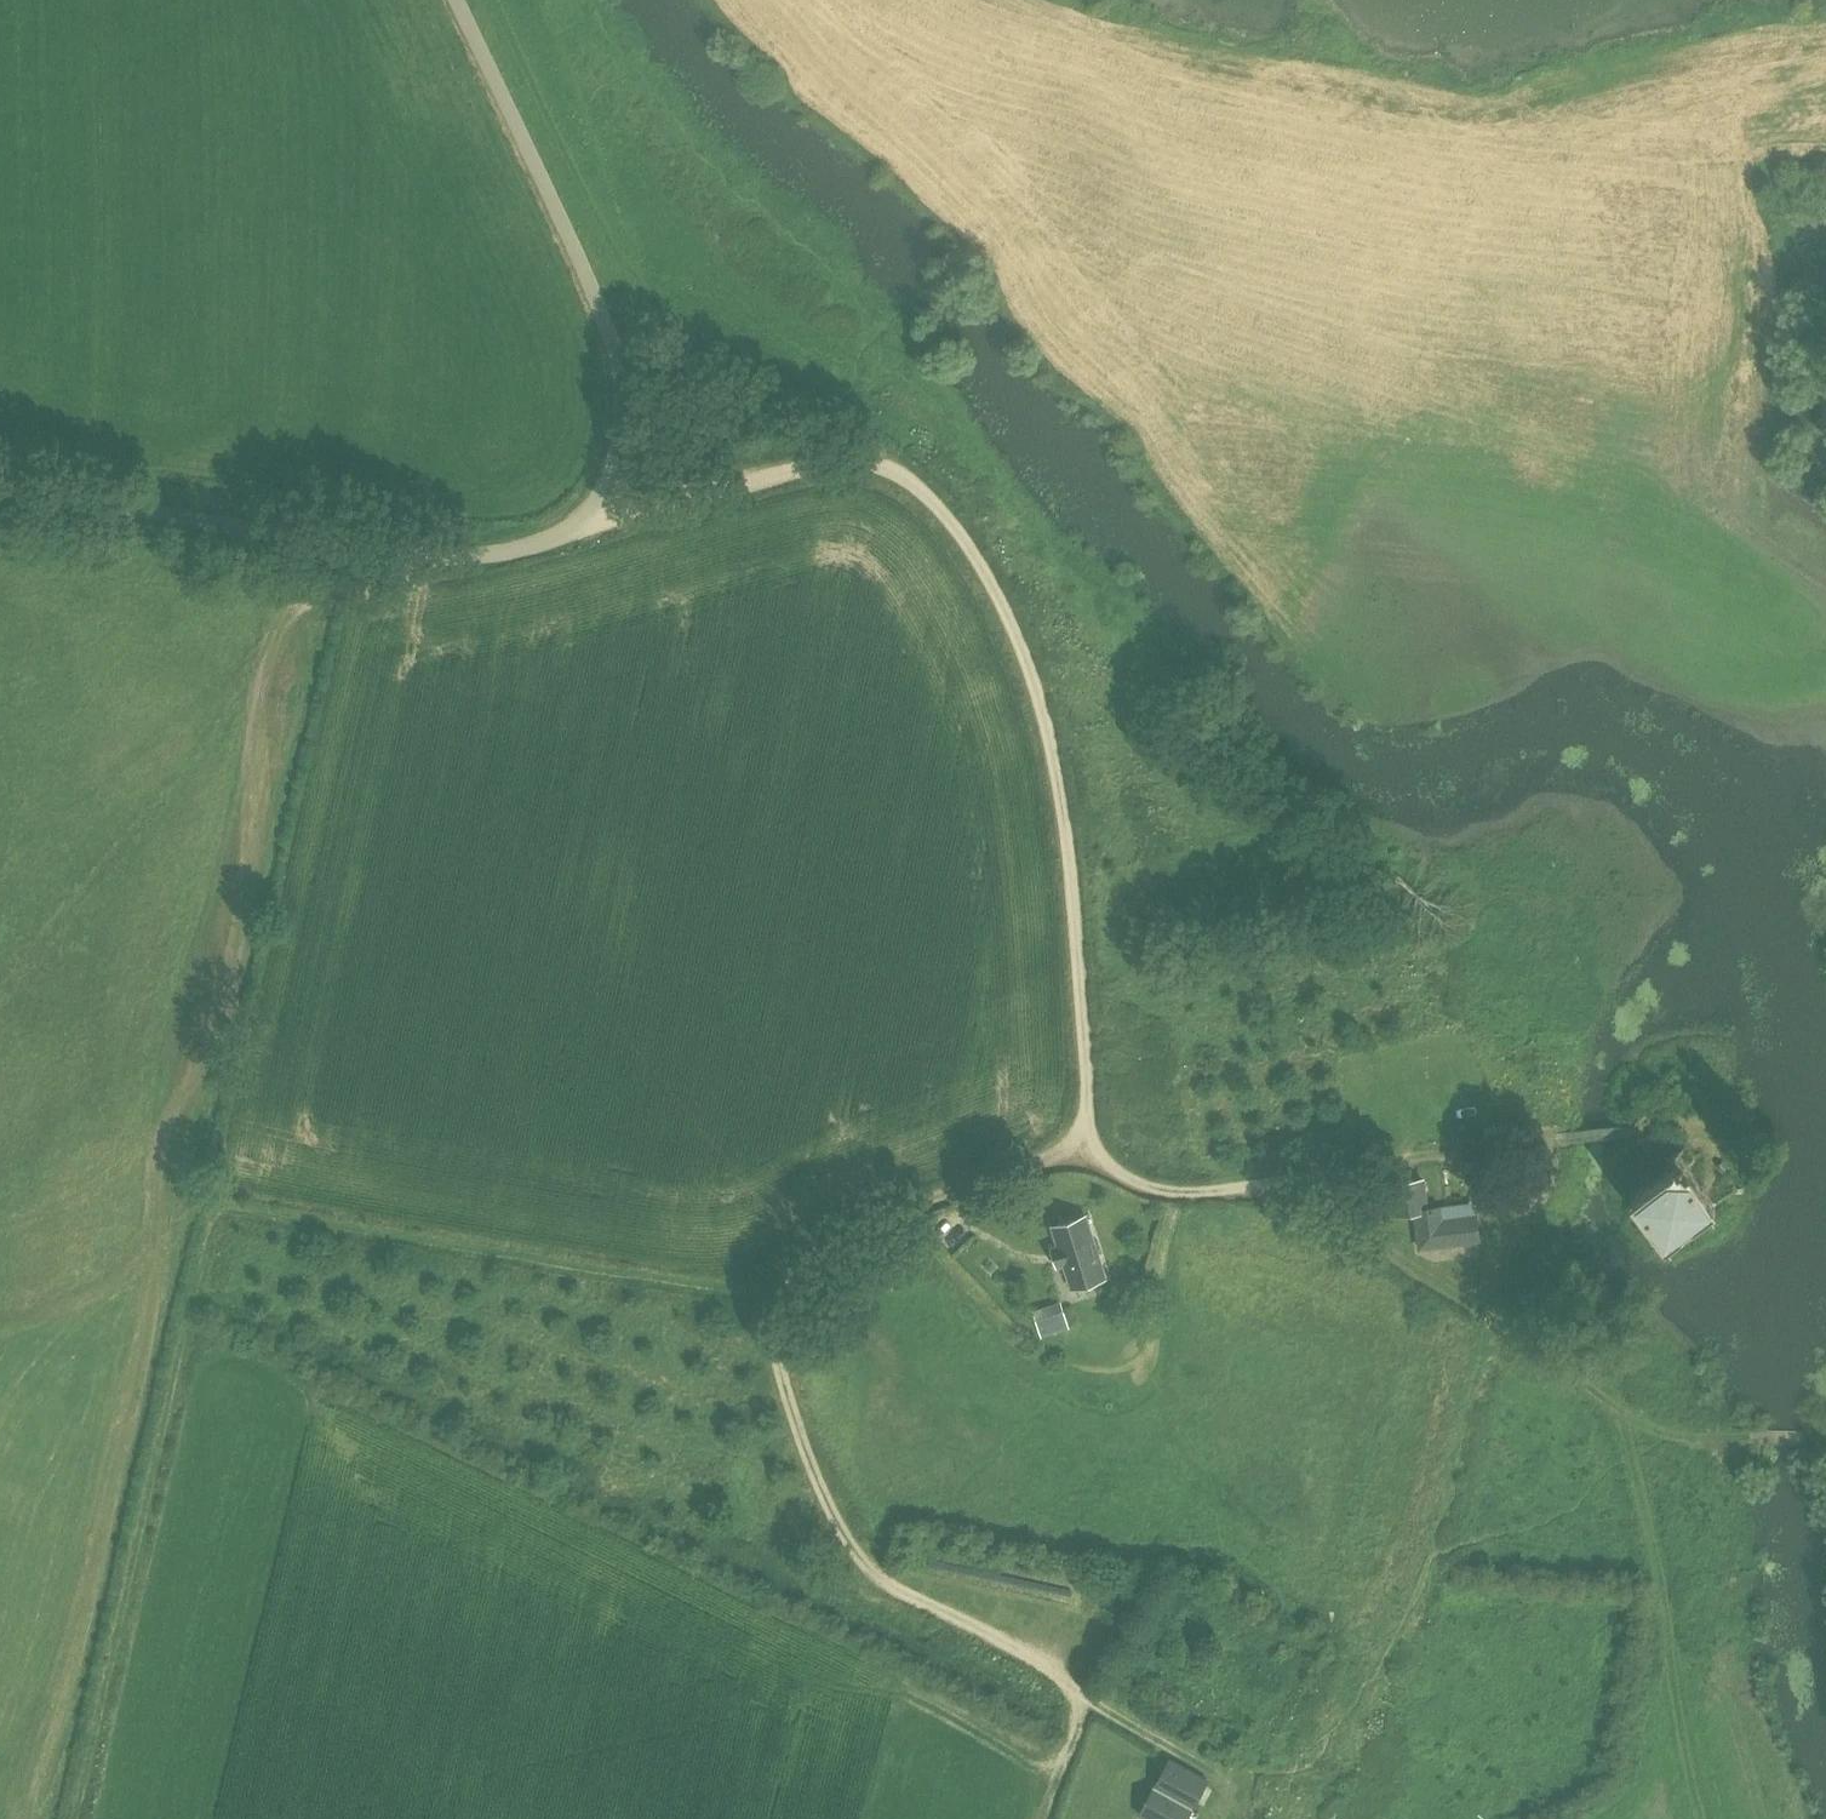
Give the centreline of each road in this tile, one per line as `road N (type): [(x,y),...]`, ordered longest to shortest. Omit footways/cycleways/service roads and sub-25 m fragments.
road 1 (track): [(40,1818),(166,1198),(313,595),(410,578),(437,556)]
road 2 (unclassified): [(0,488),(404,555),(476,557),(583,530),(617,463),(624,395),(603,301),(460,0)]
road 3 (track): [(1247,1187),(1376,1248),(1590,1391),(1660,1428),(1740,1439)]
road 4 (track): [(1045,1818),(1088,1696)]

